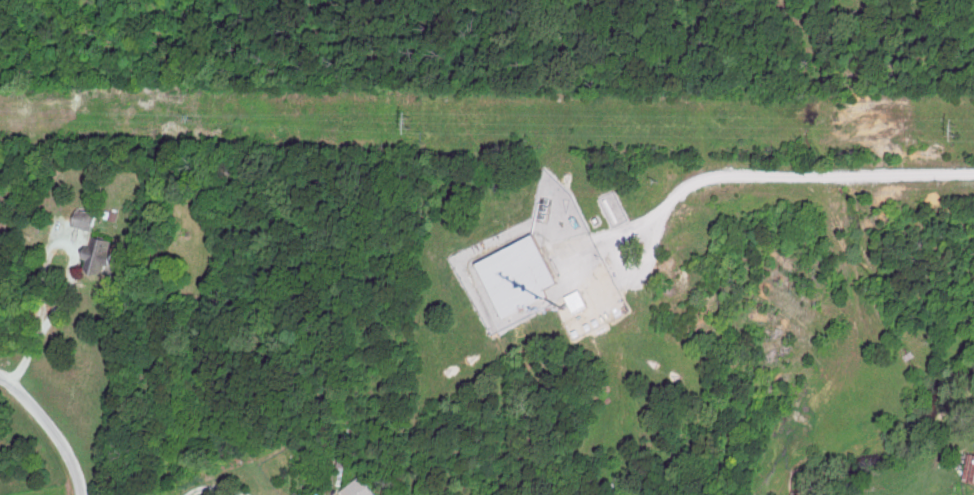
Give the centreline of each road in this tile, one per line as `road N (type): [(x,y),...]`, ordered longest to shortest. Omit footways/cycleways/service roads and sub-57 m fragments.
road 1 (residential): [(0,378),(64,447),(83,494)]

